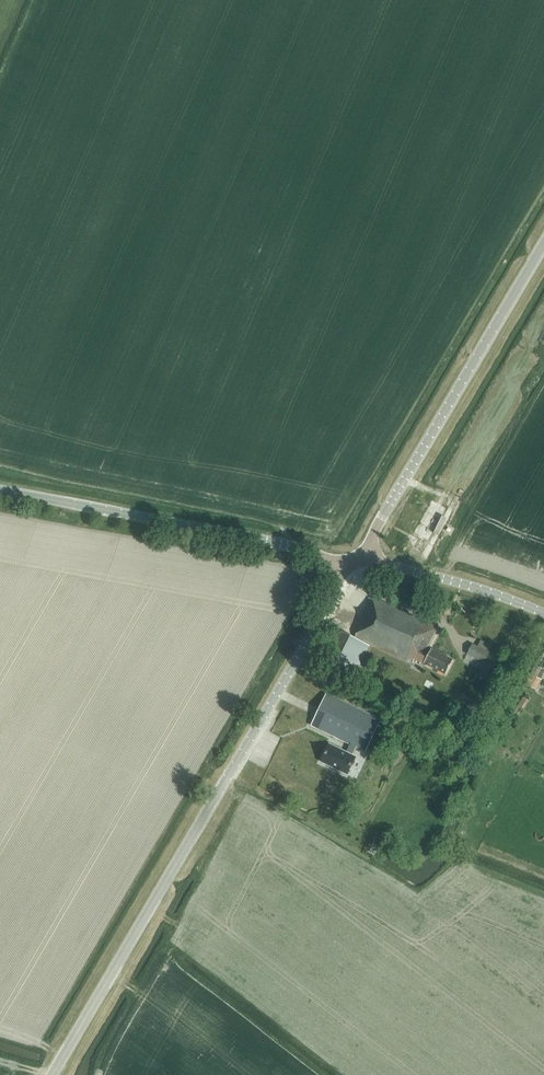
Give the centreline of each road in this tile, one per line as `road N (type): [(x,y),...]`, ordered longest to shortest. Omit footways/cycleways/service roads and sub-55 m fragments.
road 1 (tertiary): [(52,1074),(314,633),(344,566)]
road 2 (tertiary): [(366,556),(543,244)]
road 3 (unclassified): [(344,566),(301,548),(0,490)]
road 4 (unclassified): [(543,613),(366,556)]

